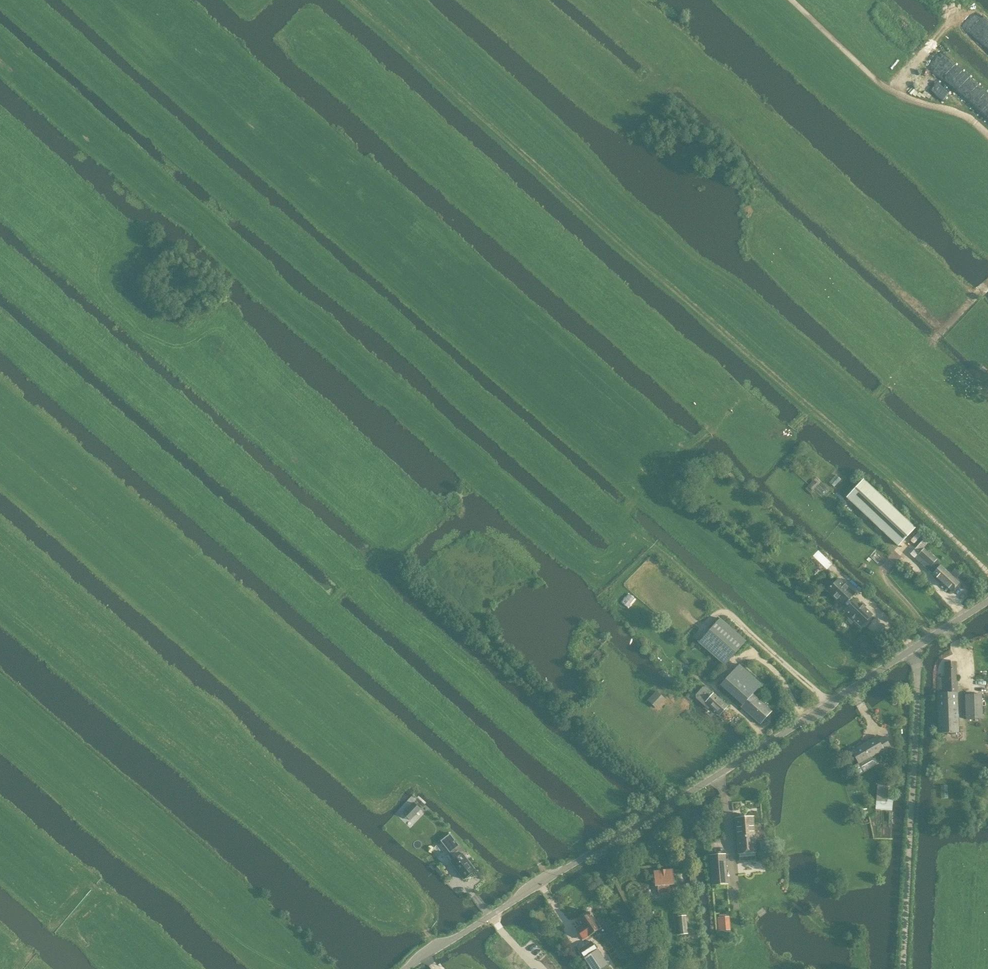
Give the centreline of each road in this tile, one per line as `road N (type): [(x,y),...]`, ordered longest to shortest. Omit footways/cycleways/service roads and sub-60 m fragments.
road 1 (tertiary): [(407,968),(987,604)]
road 2 (track): [(668,806),(419,587)]
road 3 (track): [(906,968),(917,650)]
road 4 (track): [(987,137),(968,118),(881,84),(790,0)]

